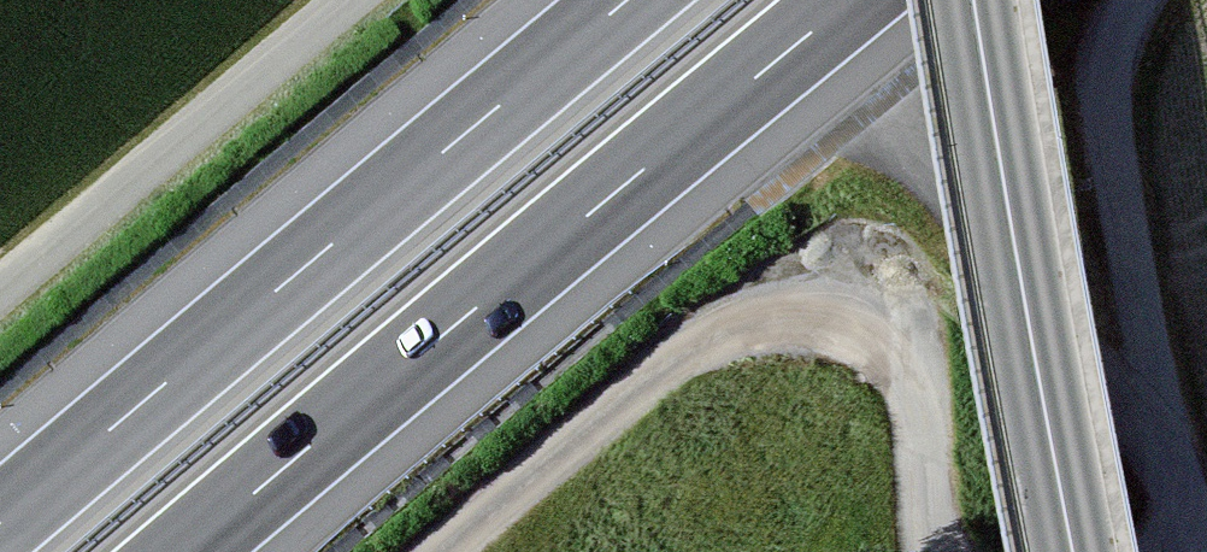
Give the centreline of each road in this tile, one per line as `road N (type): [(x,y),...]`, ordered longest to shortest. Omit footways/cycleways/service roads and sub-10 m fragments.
road 1 (motorway): [(185,551),(851,0)]
road 2 (motorway): [(627,0),(0,522)]
road 3 (track): [(1135,0),(1106,69),(1112,145),(1157,400),(1205,551)]
road 4 (tertiary): [(1073,551),(974,0)]
road 5 (track): [(0,291),(351,0)]

